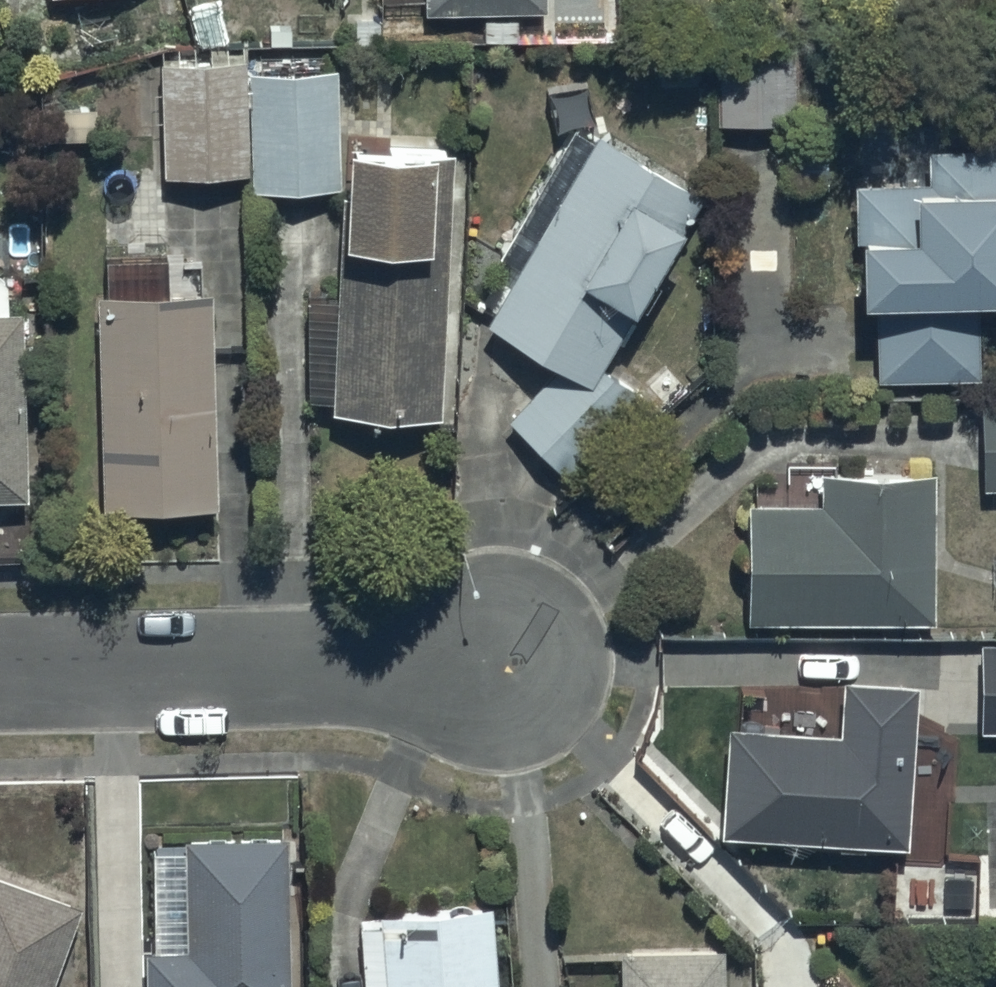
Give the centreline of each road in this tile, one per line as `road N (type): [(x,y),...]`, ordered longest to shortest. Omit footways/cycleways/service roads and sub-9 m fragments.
road 1 (residential): [(0,672),(512,661)]

